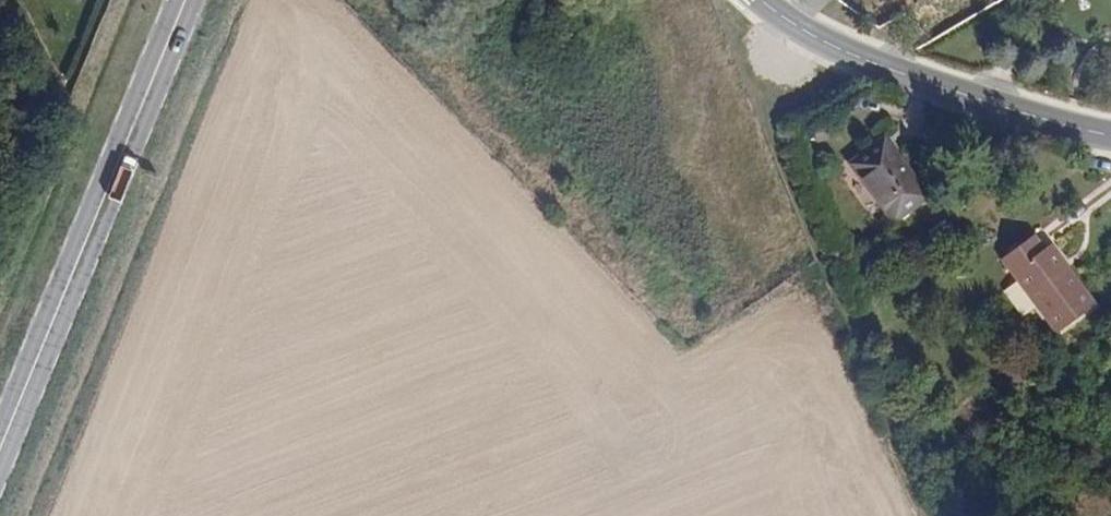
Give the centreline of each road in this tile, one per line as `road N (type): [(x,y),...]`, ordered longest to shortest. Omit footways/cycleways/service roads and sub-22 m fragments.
road 1 (primary): [(185,0),(0,442)]
road 2 (tertiary): [(763,0),(847,52),(1022,113),(1110,135)]

